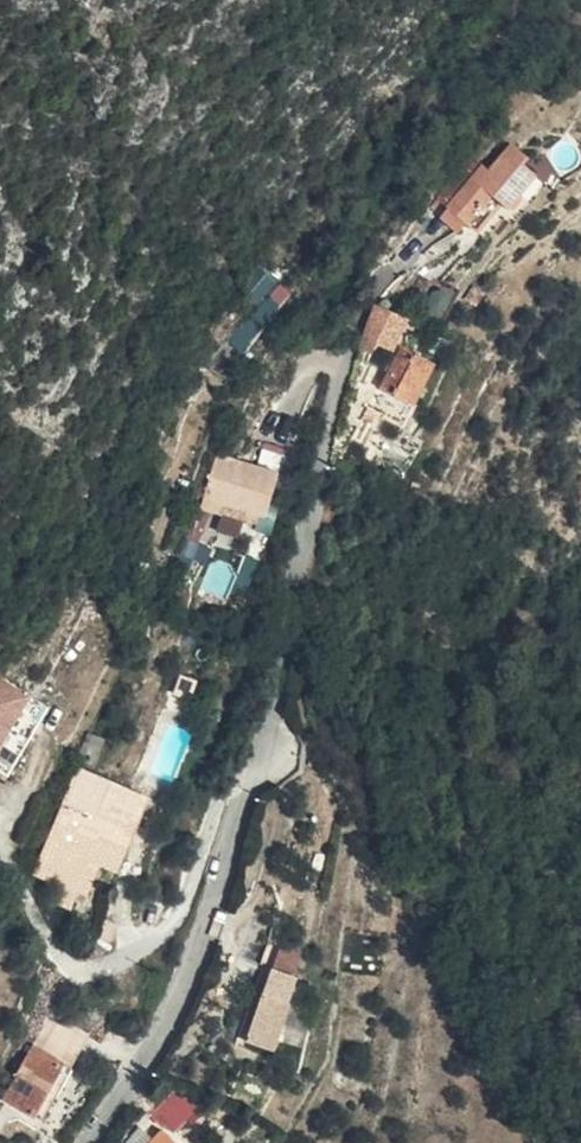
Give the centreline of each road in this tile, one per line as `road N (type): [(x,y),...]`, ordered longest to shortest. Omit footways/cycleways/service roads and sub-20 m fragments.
road 1 (residential): [(87,1142),(156,1044),(200,945),(252,769),(339,358)]

